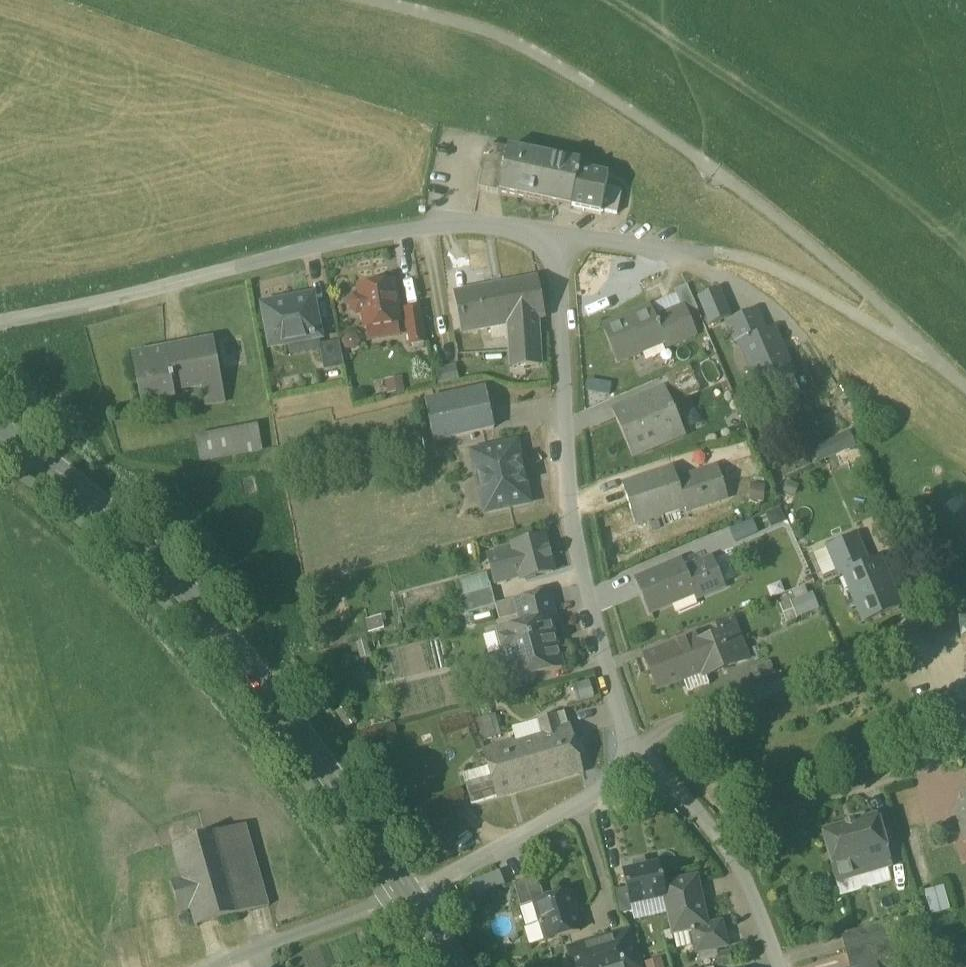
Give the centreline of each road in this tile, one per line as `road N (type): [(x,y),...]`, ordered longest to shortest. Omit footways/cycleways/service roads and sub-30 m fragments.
road 1 (secondary): [(0,431),(39,455),(161,564),(297,725),(411,892)]
road 2 (residential): [(0,321),(384,226),(446,217),(558,234)]
road 3 (residential): [(558,234),(563,426),(636,728)]
road 4 (residential): [(411,892),(646,752)]
road 5 (residential): [(881,643),(636,728)]
road 6 (residential): [(708,836),(921,768),(941,751)]
road 7 (residential): [(216,966),(411,892)]
road 8 (residential): [(708,836),(759,913),(773,966)]
road 9 (residential): [(558,234),(685,251)]

